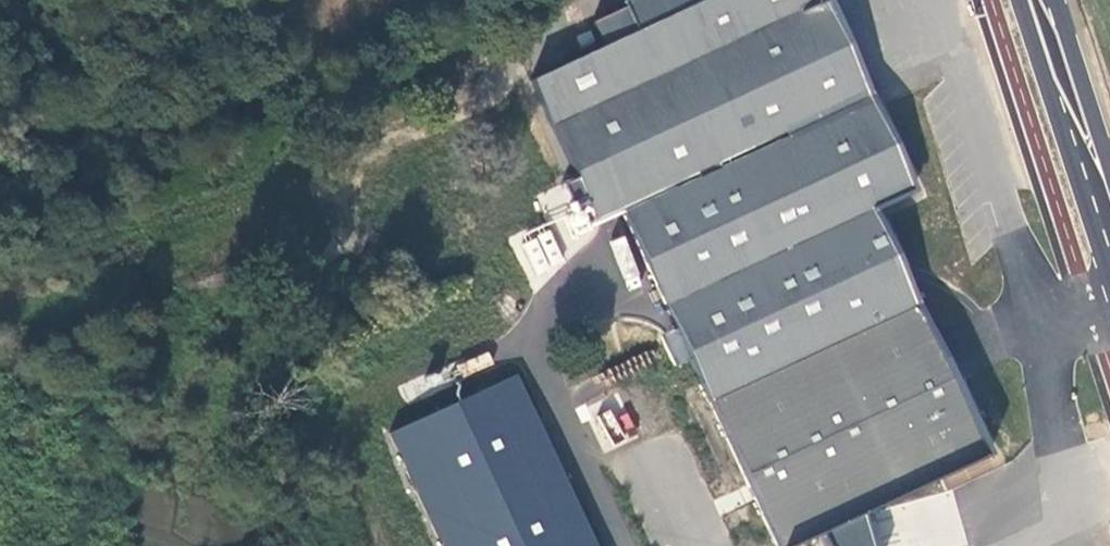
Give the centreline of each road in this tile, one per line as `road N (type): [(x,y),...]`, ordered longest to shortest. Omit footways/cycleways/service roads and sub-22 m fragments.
road 1 (secondary): [(1020,0),(1109,283)]
road 2 (secondary): [(1109,167),(1055,0)]

